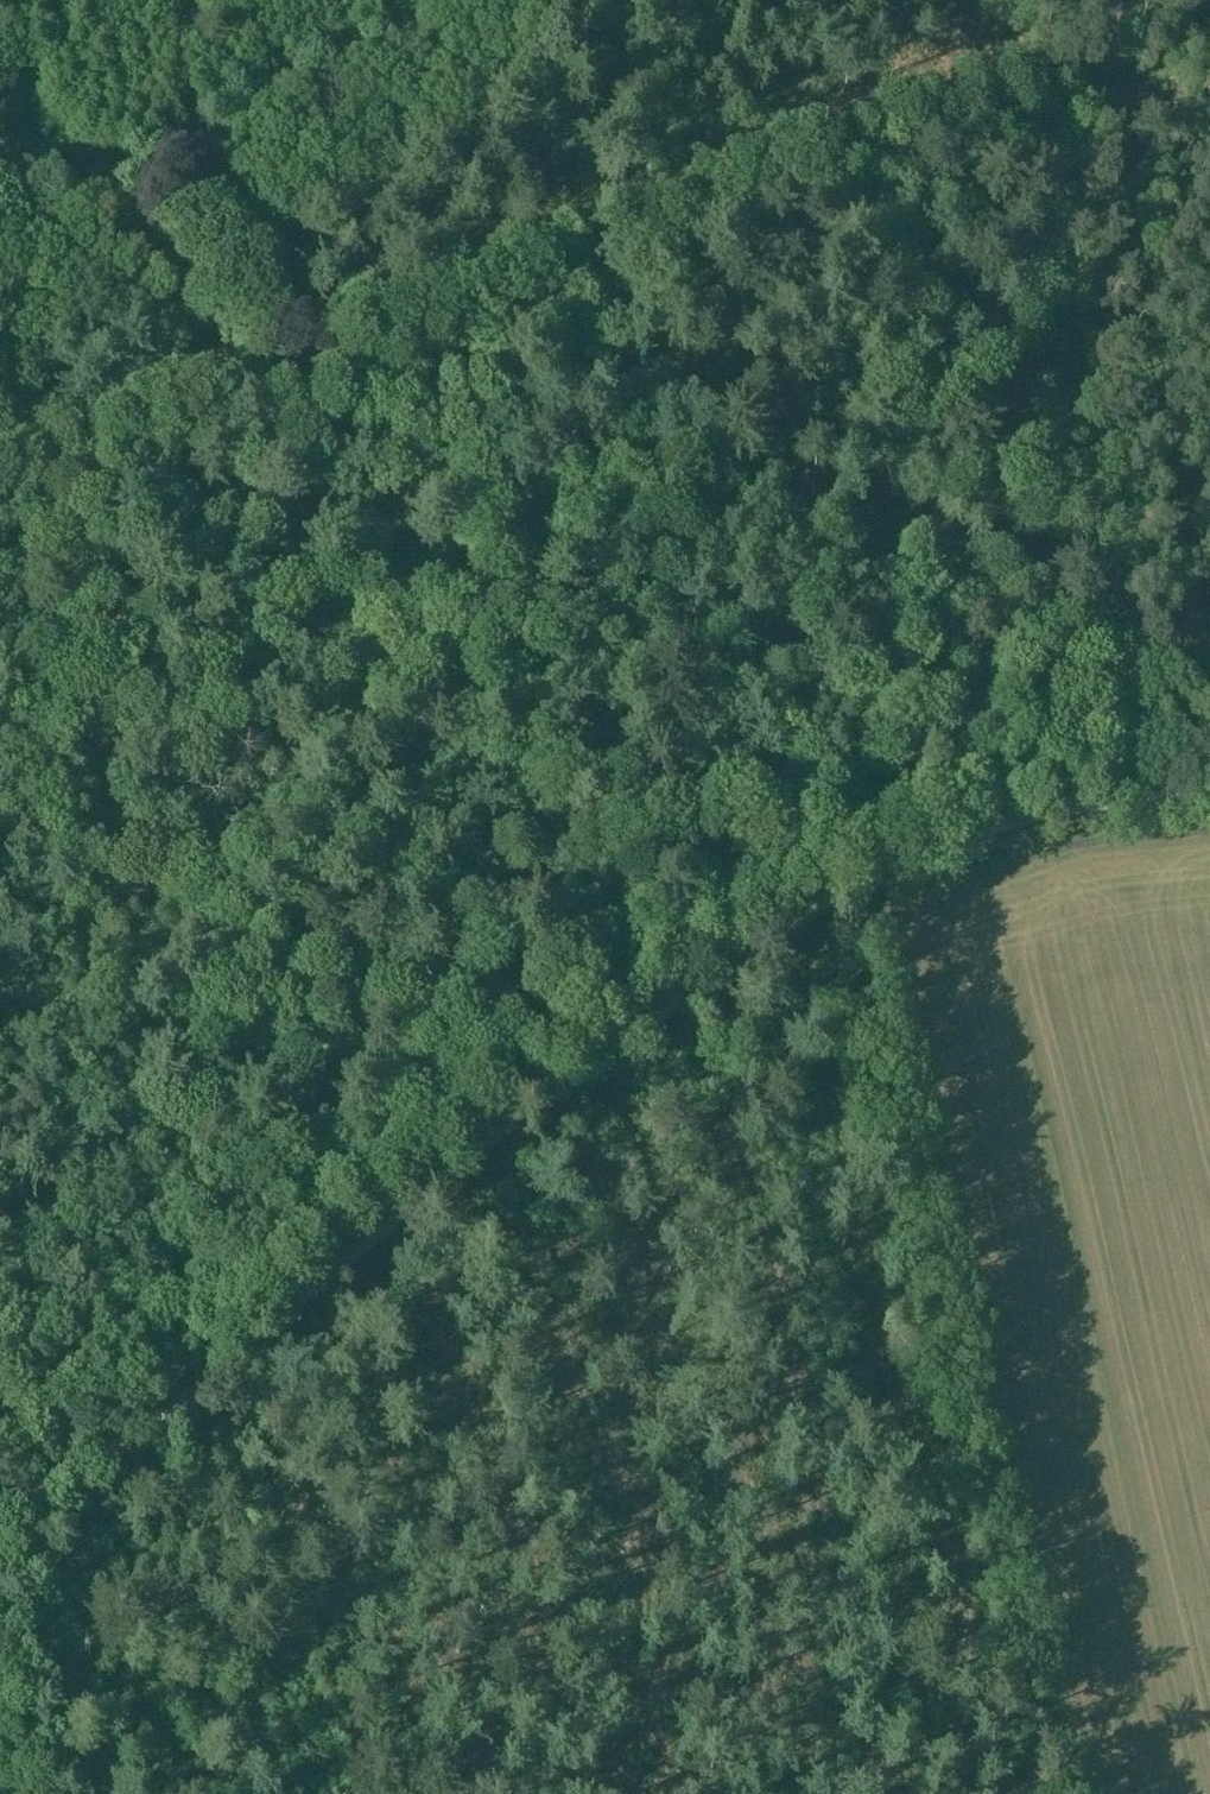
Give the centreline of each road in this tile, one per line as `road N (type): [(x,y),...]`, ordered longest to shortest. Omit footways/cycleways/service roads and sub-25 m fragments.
road 1 (track): [(1209,797),(1109,801),(1044,814),(940,847),(844,894),(556,1088),(194,1392),(119,1441),(0,1501)]
road 2 (track): [(0,503),(1037,111)]
road 3 (track): [(1037,111),(1113,650)]

